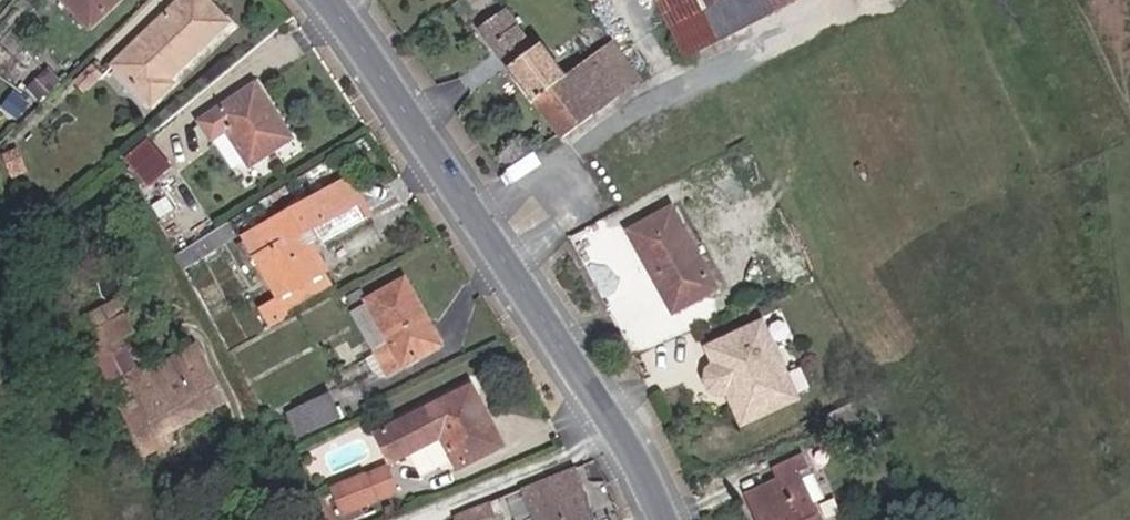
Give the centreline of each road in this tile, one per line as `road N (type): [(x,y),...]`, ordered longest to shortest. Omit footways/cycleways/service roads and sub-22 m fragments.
road 1 (residential): [(325,0),(623,443),(661,519)]

